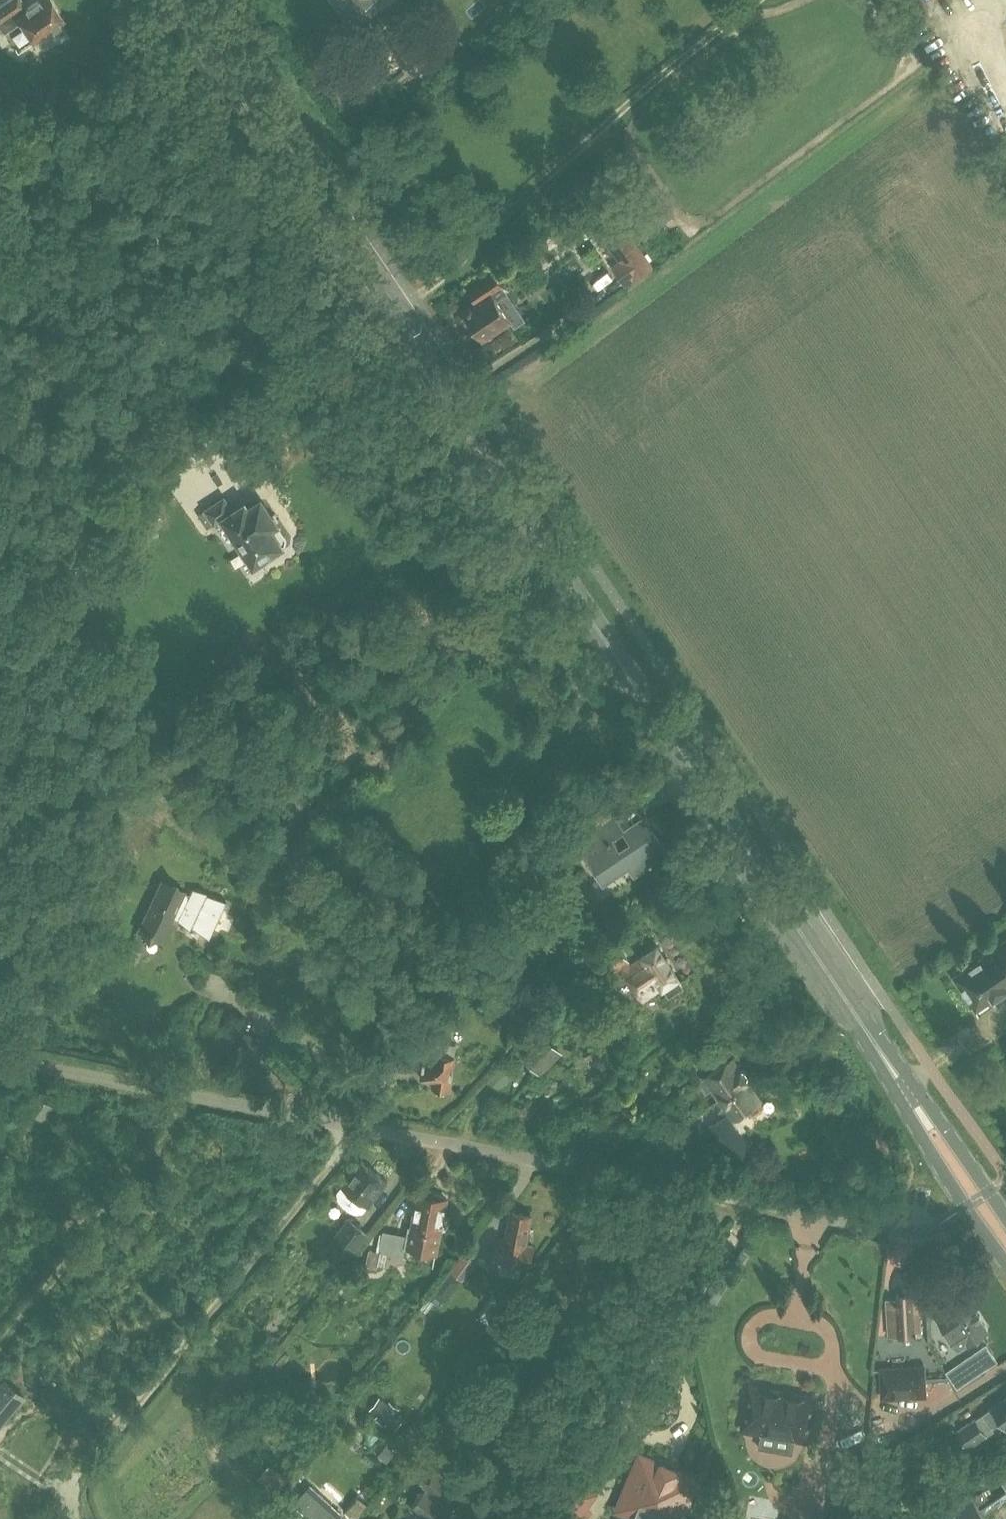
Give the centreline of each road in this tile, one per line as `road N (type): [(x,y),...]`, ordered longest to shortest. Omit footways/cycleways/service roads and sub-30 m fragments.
road 1 (primary): [(878,1047),(177,0)]
road 2 (unclassified): [(935,1227),(908,1231),(0,1060)]
road 3 (track): [(352,1126),(85,1468),(74,1518)]
road 4 (track): [(0,1344),(192,1096)]
road 5 (primary): [(878,1047),(931,1152),(1005,1262)]
road 6 (primary): [(1005,1217),(878,1047)]

